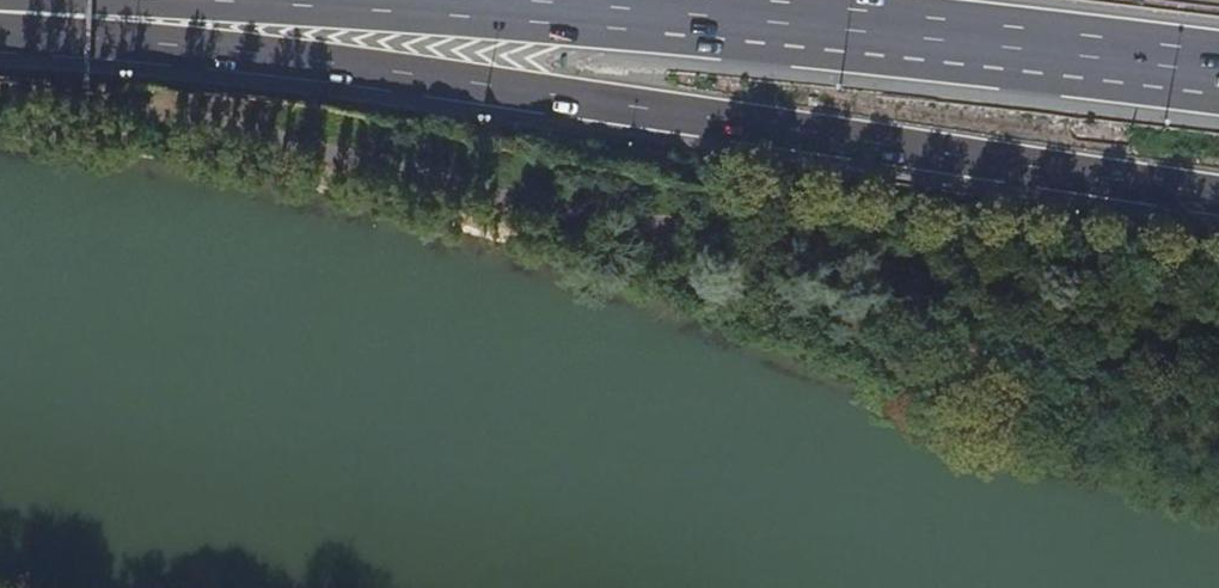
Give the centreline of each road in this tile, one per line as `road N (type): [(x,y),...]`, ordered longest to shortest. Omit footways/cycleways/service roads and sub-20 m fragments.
road 1 (motorway): [(26,0),(91,35),(1218,198)]
road 2 (motorway): [(489,0),(616,6),(1218,70)]

